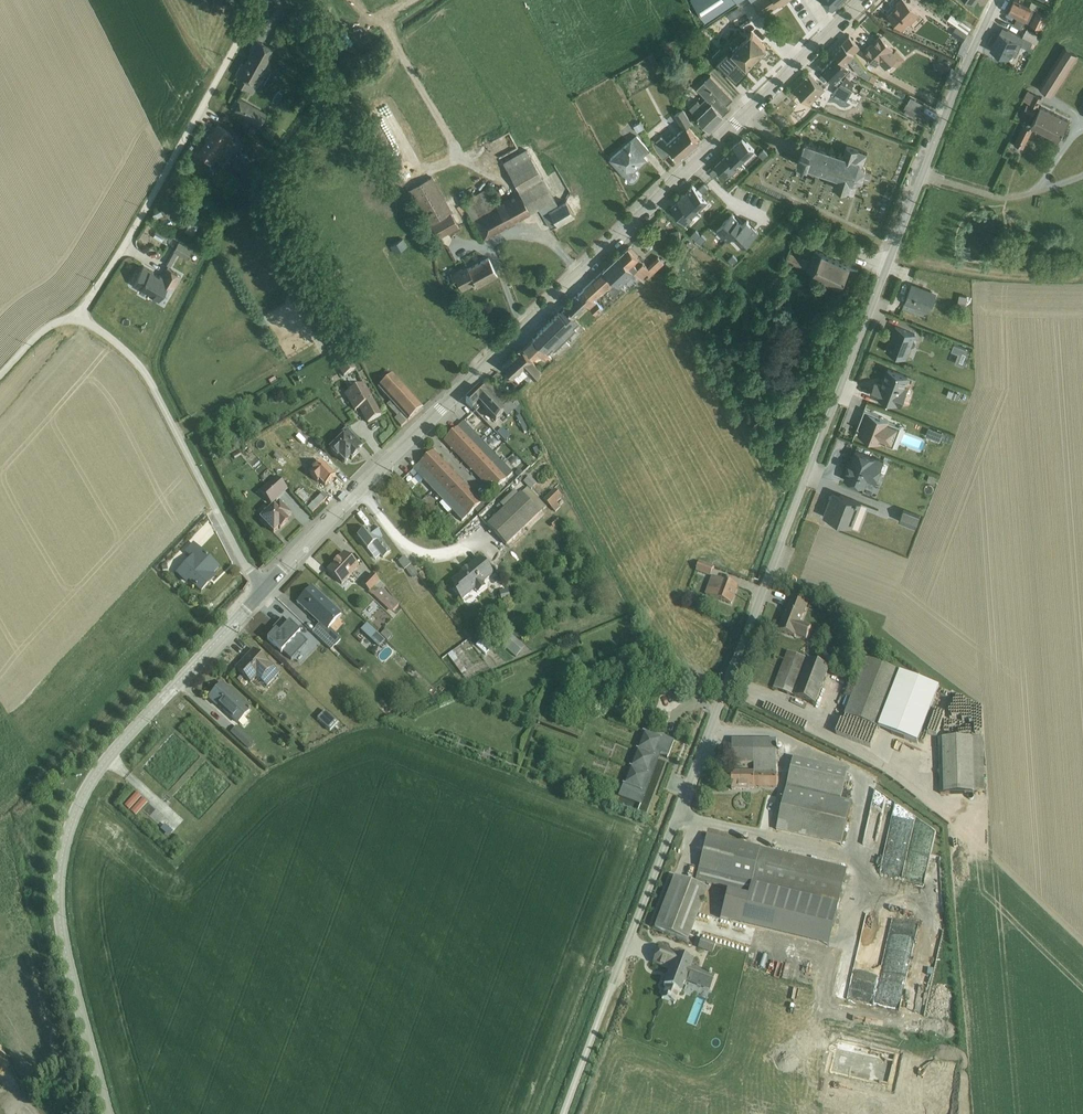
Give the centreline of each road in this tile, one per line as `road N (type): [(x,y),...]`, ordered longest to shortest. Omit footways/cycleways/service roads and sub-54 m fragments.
road 1 (unclassified): [(998,0),(938,137),(566,1113)]
road 2 (tertiary): [(425,427),(866,0)]
road 3 (tertiary): [(108,1113),(60,917),(67,843),(99,773),(263,595)]
road 4 (residential): [(263,0),(79,317)]
road 5 (residential): [(79,317),(150,379),(263,595)]
road 6 (tertiary): [(263,595),(425,427)]

